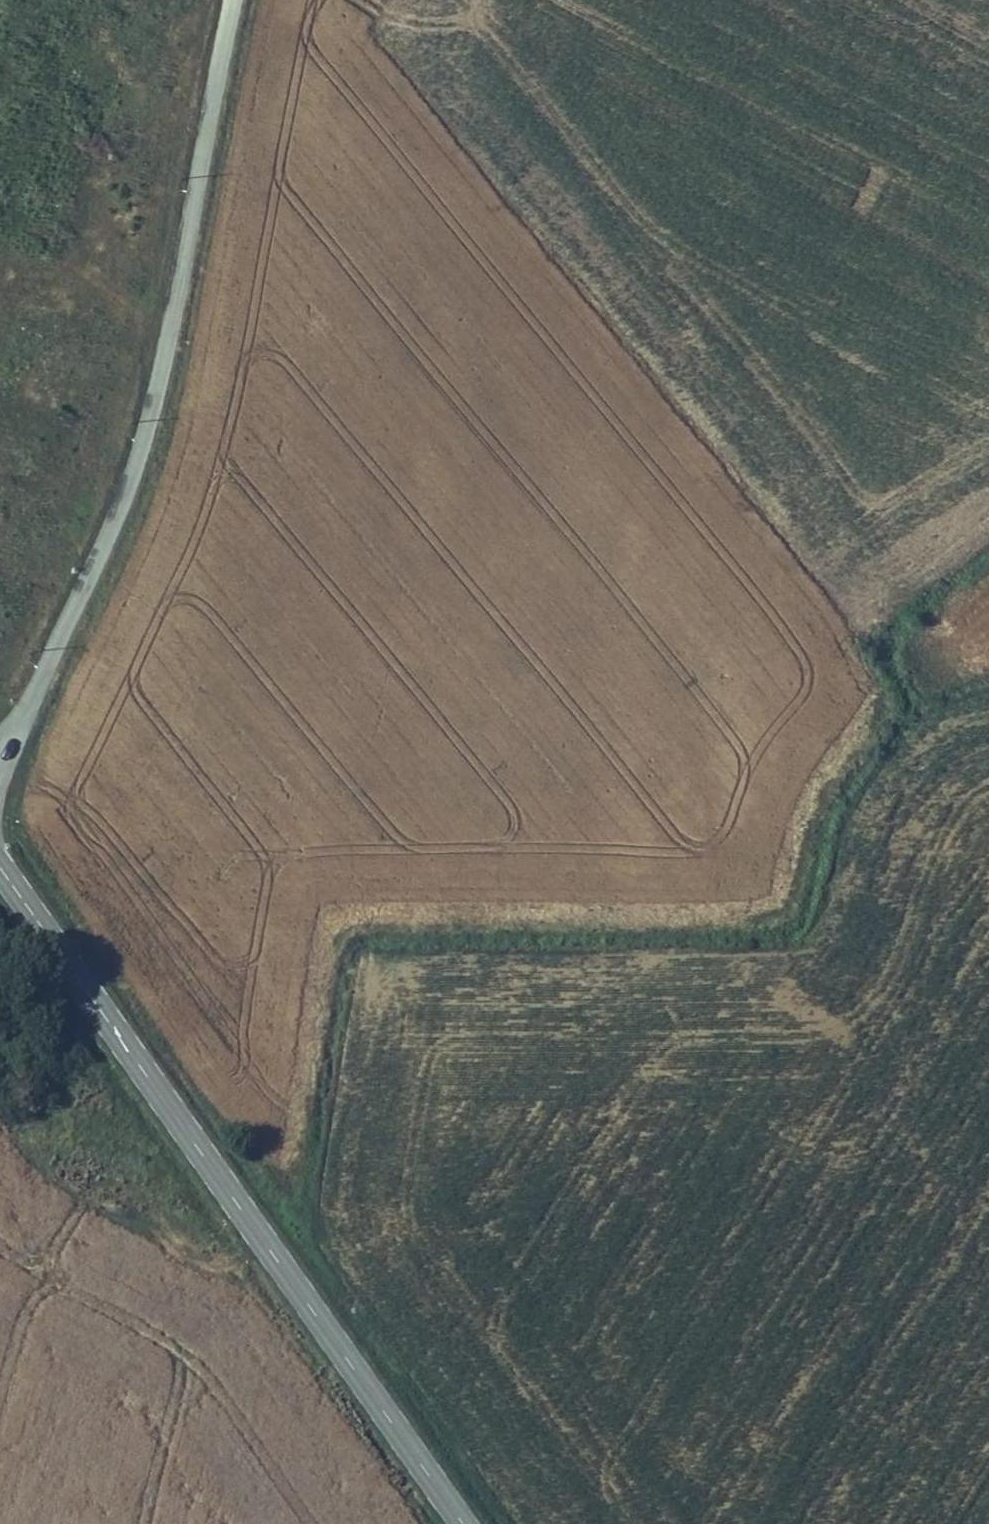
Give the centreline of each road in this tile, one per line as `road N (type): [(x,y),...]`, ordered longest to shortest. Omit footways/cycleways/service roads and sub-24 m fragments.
road 1 (secondary): [(476,1523),(0,852)]

